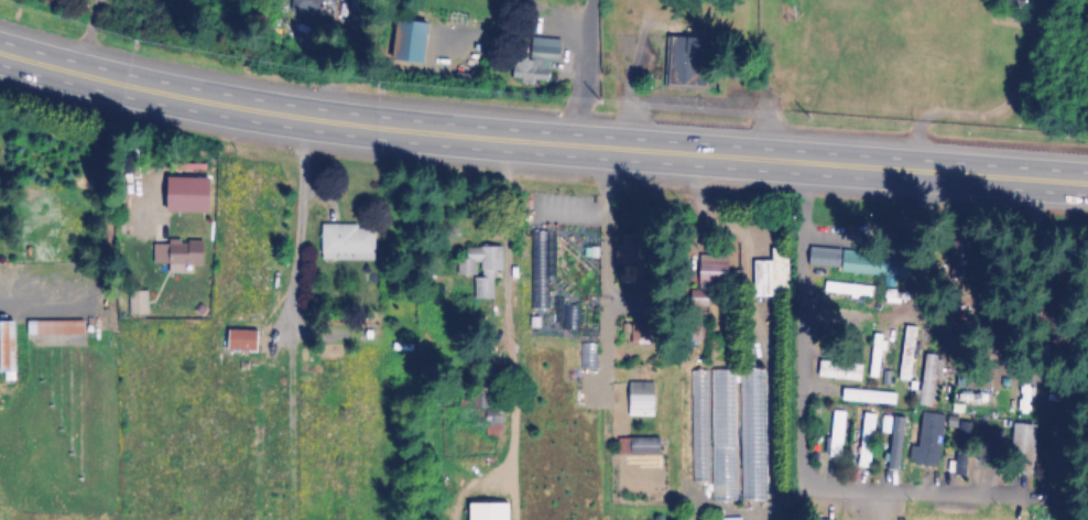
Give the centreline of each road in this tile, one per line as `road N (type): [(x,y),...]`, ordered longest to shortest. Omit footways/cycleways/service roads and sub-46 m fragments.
road 1 (trunk): [(1087,186),(502,142)]
road 2 (trunk): [(298,122),(164,101),(0,57)]
road 3 (trunk): [(502,142),(298,122)]

